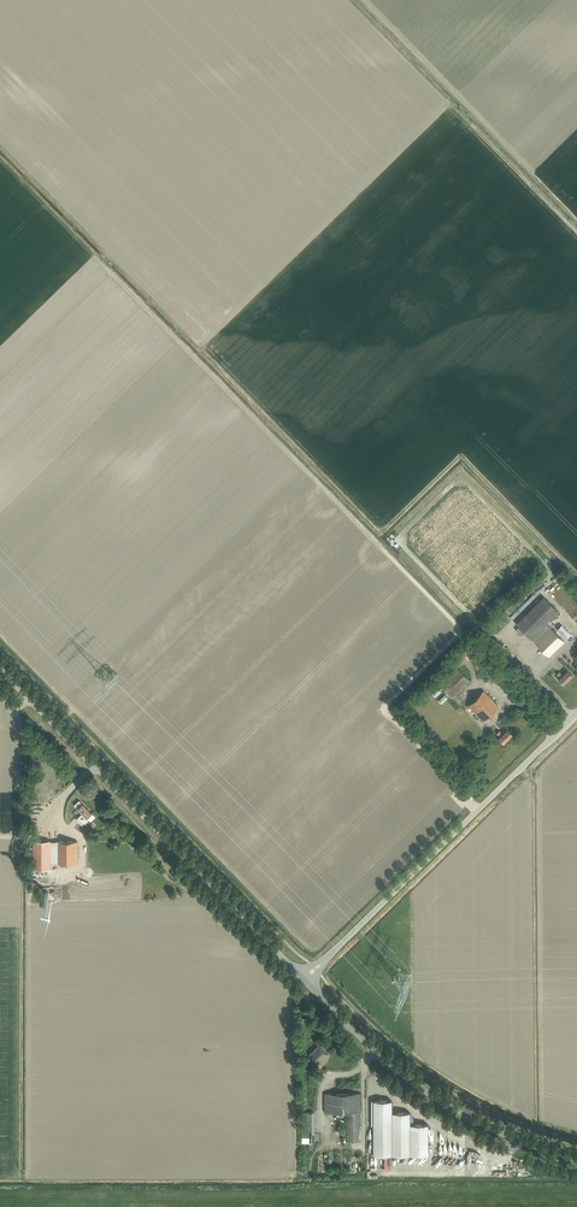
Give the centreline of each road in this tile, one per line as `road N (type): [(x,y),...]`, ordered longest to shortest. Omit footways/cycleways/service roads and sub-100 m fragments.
road 1 (unclassified): [(300,976),(0,669)]
road 2 (unclassified): [(322,962),(576,713)]
road 3 (unclassified): [(576,1159),(500,1133),(436,1098),(308,984)]

